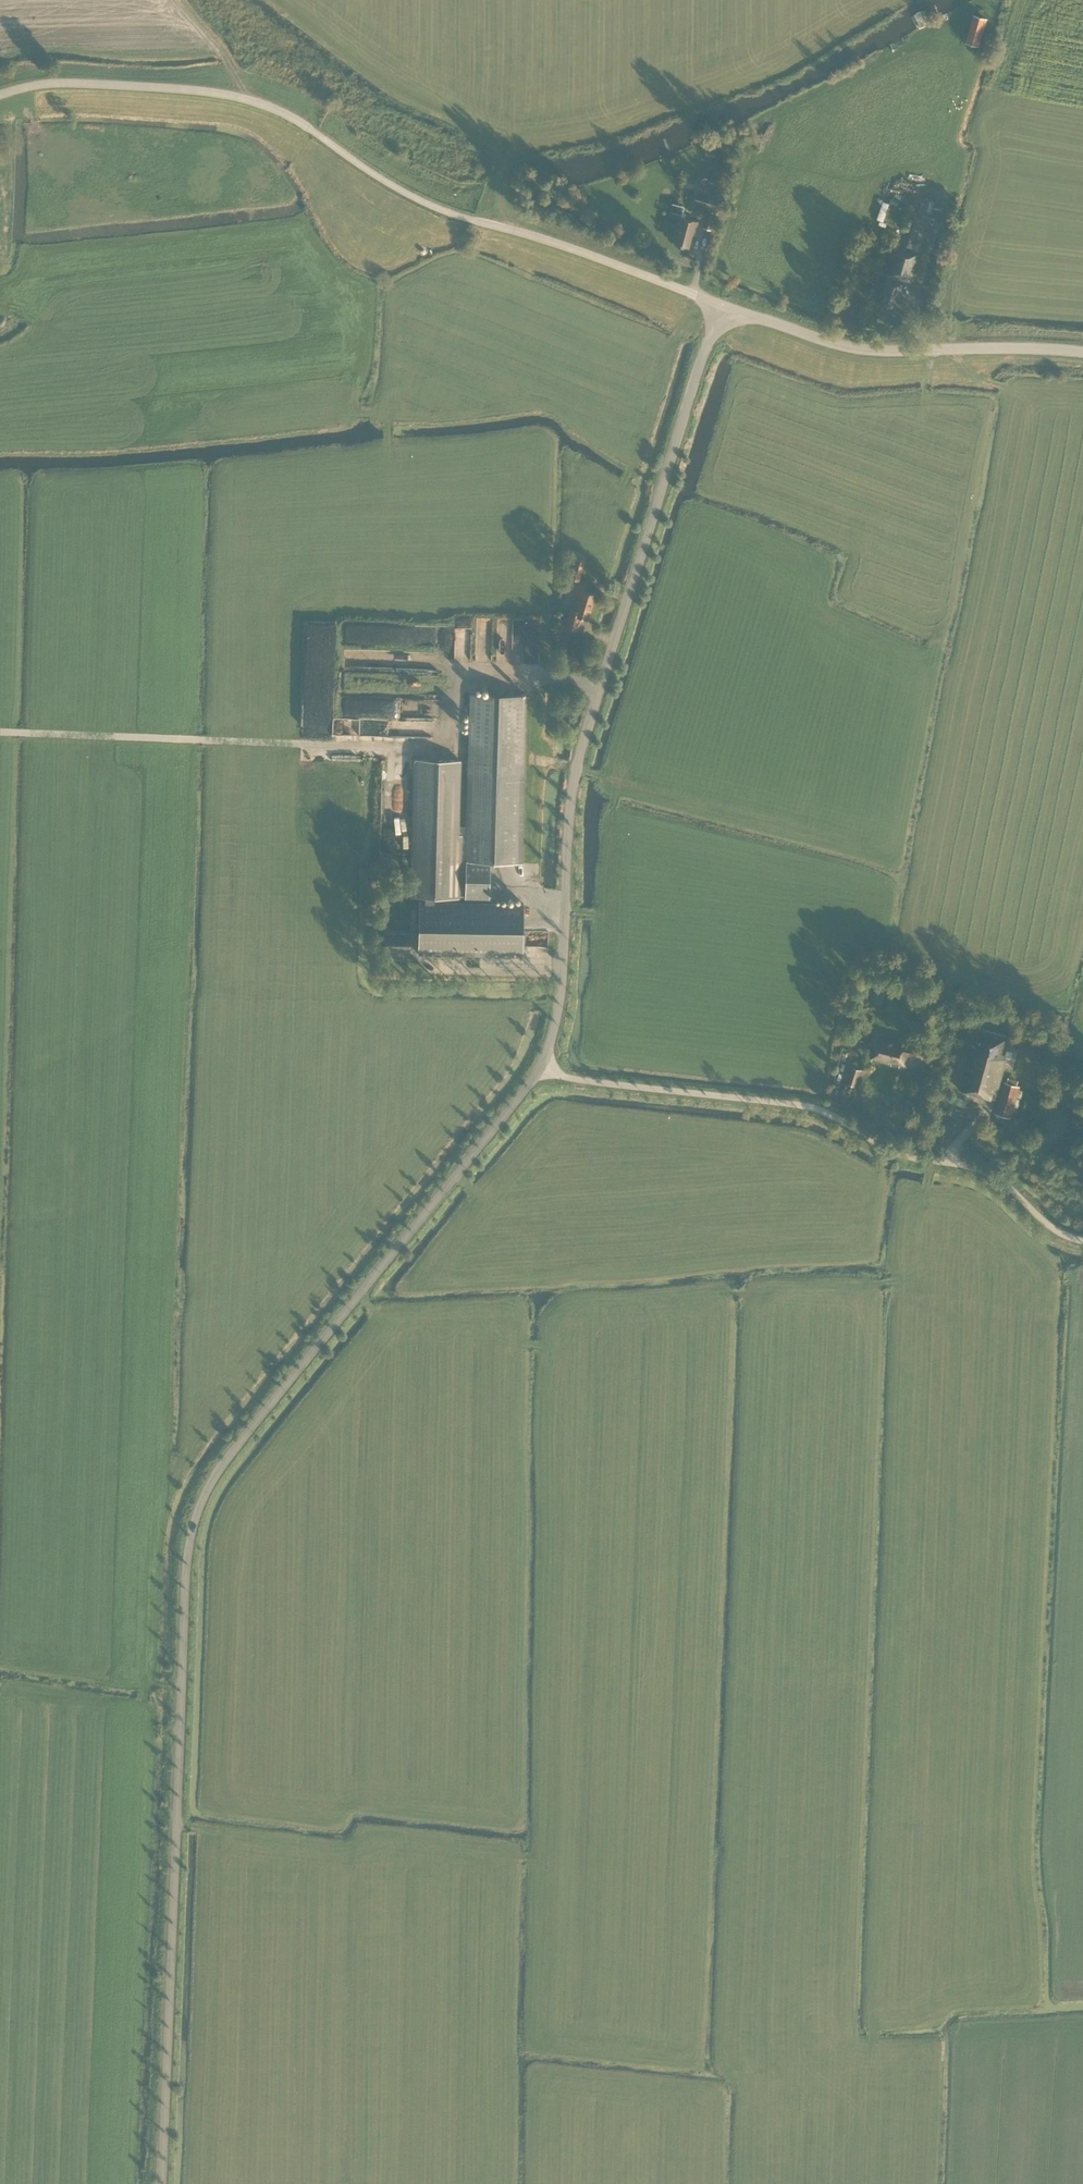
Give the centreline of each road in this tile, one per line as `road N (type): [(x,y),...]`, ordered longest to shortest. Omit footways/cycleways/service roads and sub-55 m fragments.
road 1 (tertiary): [(161,2183),(191,1533),(215,1476),(541,1069)]
road 2 (tertiary): [(541,1069),(558,1015),(574,777),(723,303)]
road 3 (unclassified): [(723,303),(428,204),(295,118),(245,97),(83,84),(0,95)]
road 4 (unclassified): [(1082,1243),(964,1168),(899,1156),(816,1109),(586,1084),(541,1069)]
road 5 (tertiary): [(1082,351),(855,348),(723,303)]

